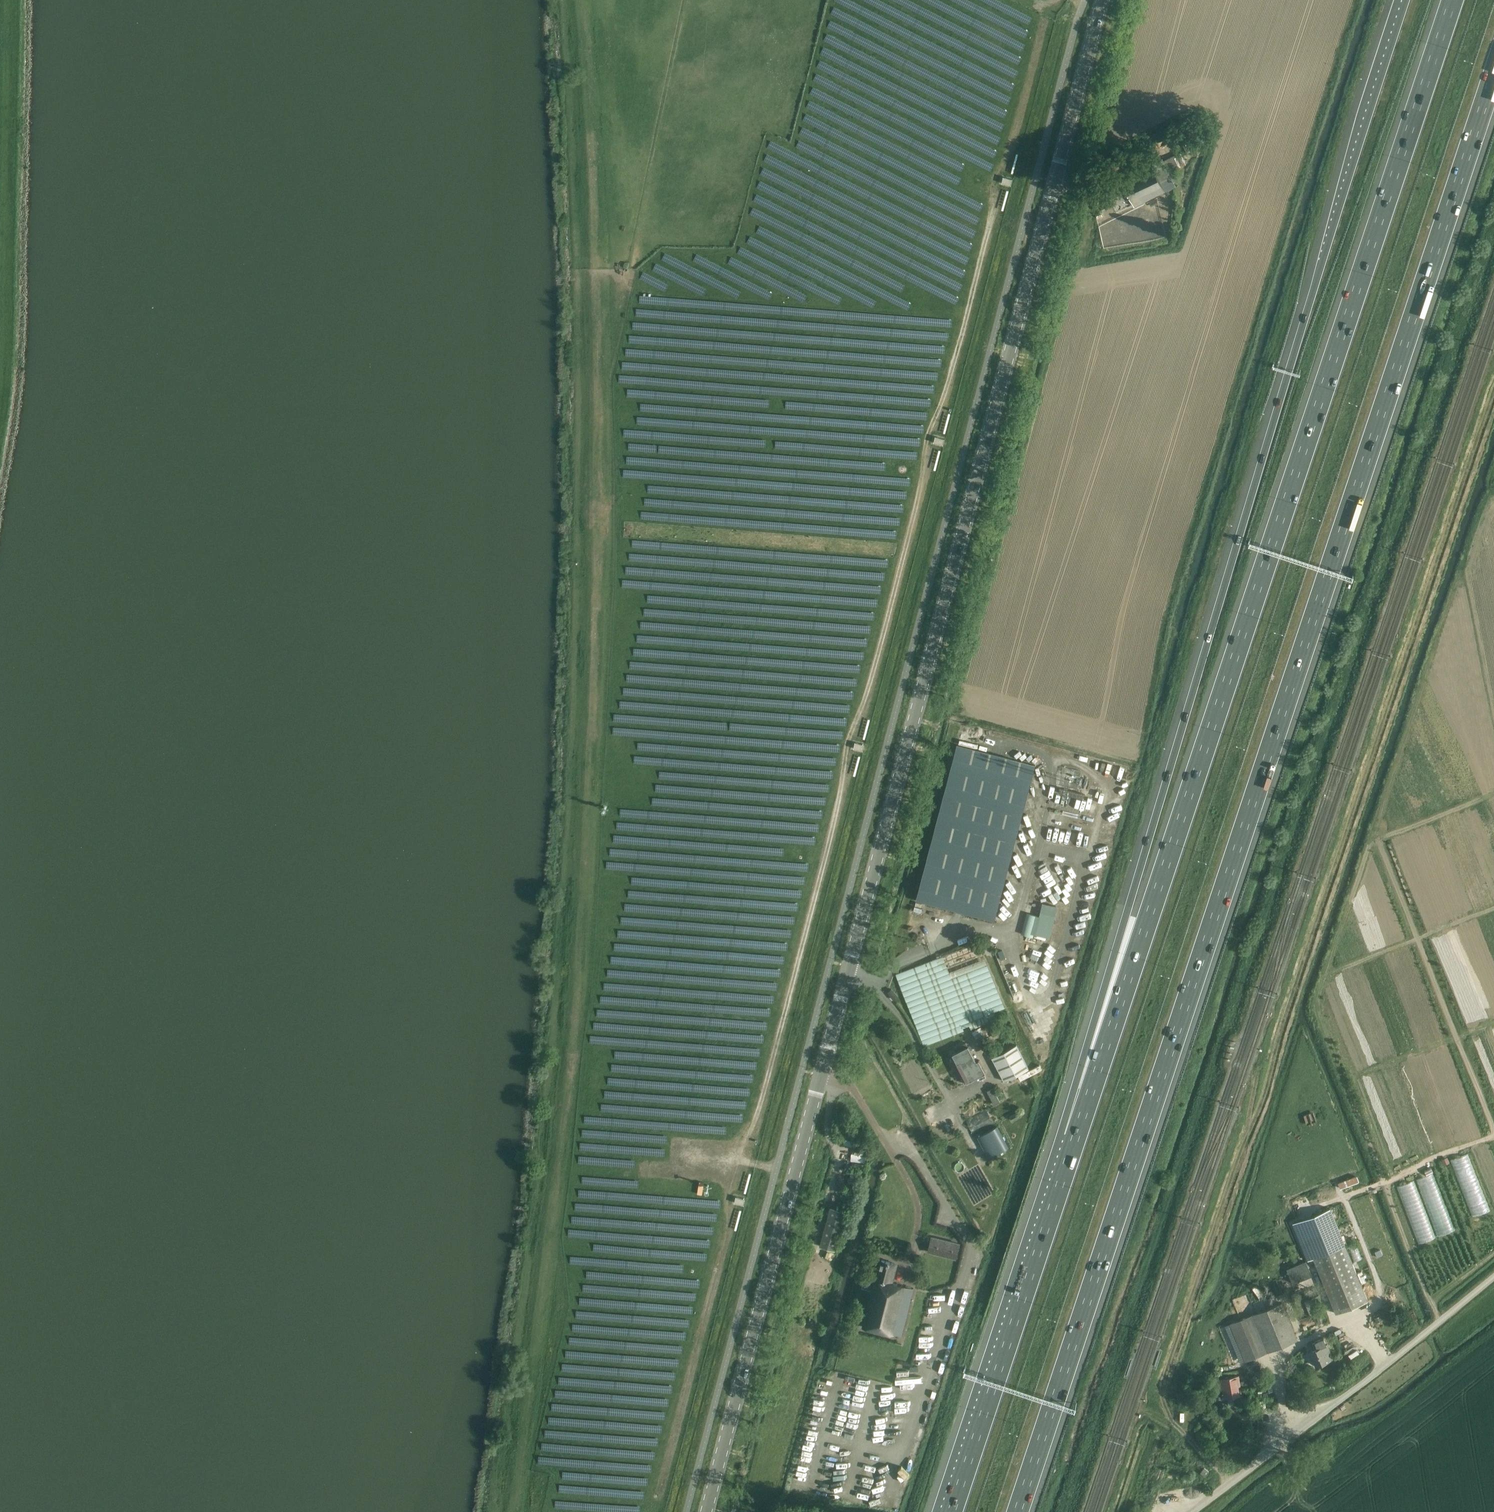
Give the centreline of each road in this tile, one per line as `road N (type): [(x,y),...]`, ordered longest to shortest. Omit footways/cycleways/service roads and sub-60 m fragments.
road 1 (tertiary): [(705,1511),(1103,0)]
road 2 (motorway): [(1018,1511),(1493,75)]
road 3 (motorway): [(1452,0),(1075,1138)]
road 4 (motorway): [(1406,0),(1104,988),(1075,1138)]
road 5 (track): [(1232,1483),(1172,1420),(1163,1383),(1493,392)]
road 6 (motorway): [(1075,1138),(952,1511)]
road 7 (unclassified): [(1192,1511),(1493,1276)]

